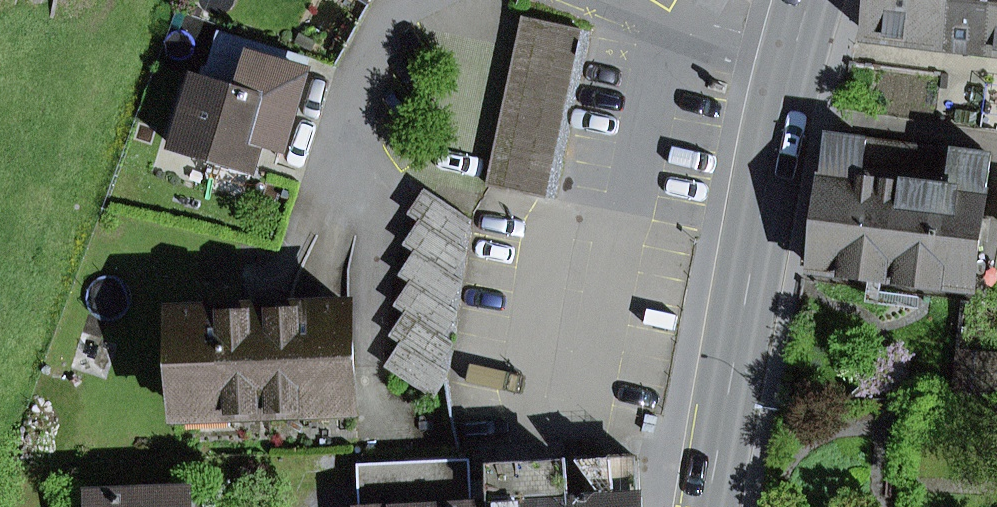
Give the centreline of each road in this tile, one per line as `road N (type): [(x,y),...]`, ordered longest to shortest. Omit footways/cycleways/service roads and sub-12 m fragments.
road 1 (primary): [(705,506),(790,64),(809,0)]

